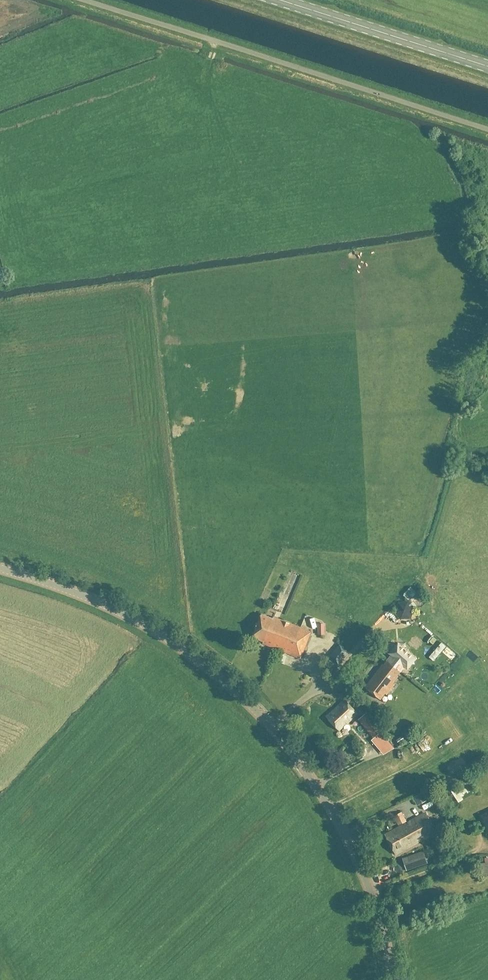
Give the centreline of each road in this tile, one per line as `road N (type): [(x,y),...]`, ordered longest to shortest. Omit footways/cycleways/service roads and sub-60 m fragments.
road 1 (tertiary): [(391,979),(348,846),(272,731),(156,634),(84,597),(0,570)]
road 2 (unclassified): [(487,130),(81,0)]
road 3 (primary): [(487,67),(278,0)]

